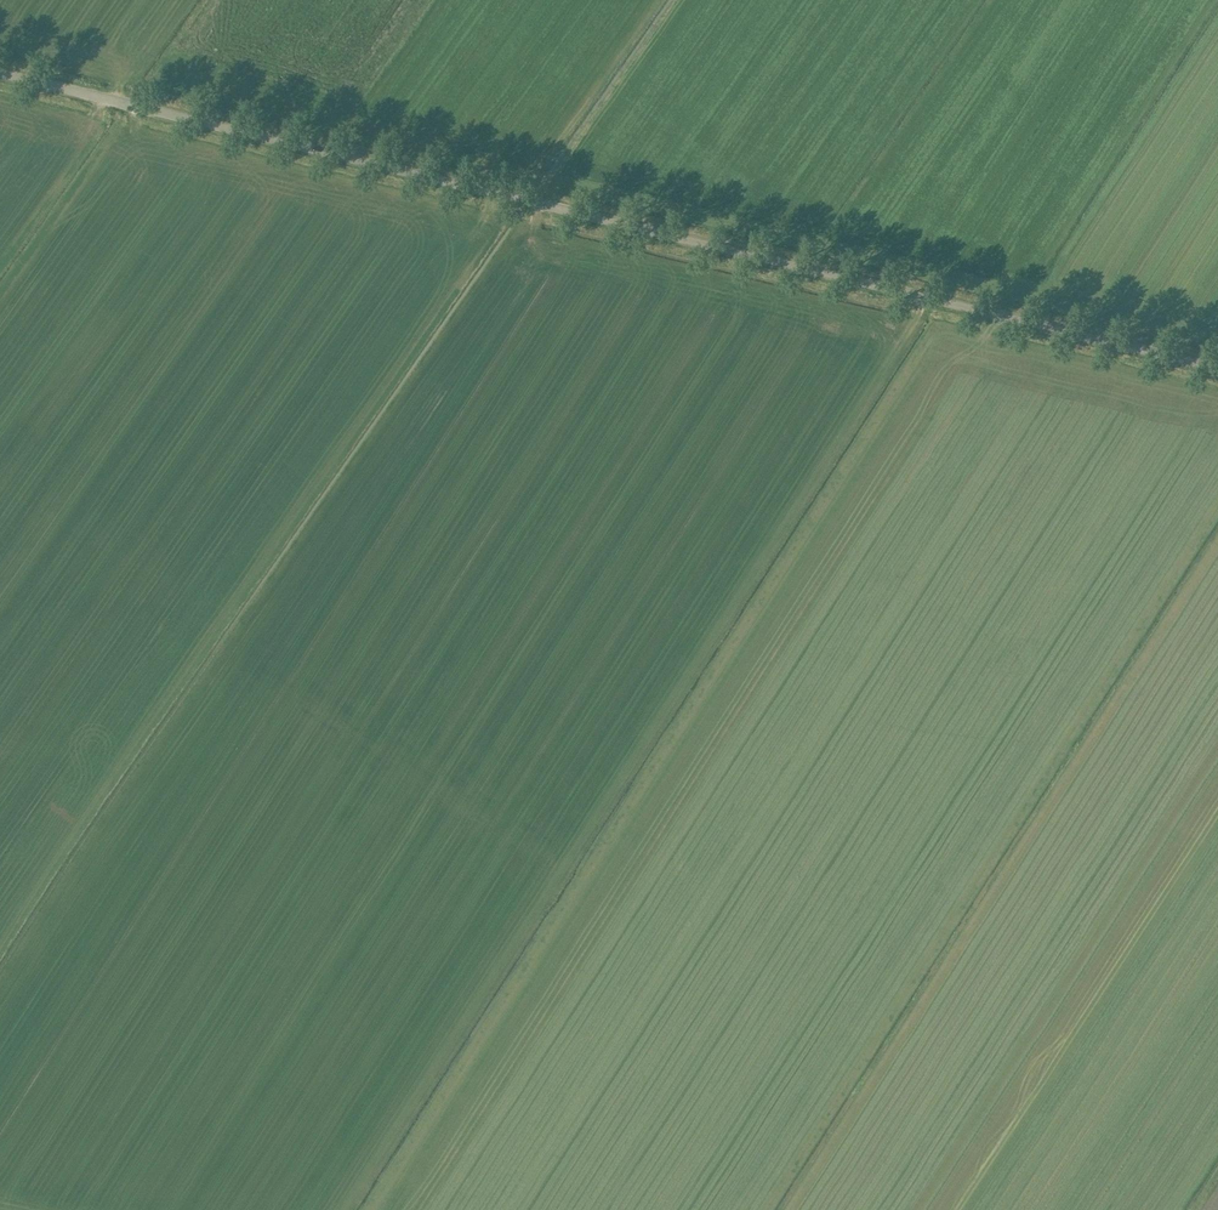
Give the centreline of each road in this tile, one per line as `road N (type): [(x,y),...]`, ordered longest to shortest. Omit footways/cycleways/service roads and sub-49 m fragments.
road 1 (unclassified): [(1217,368),(0,74)]

